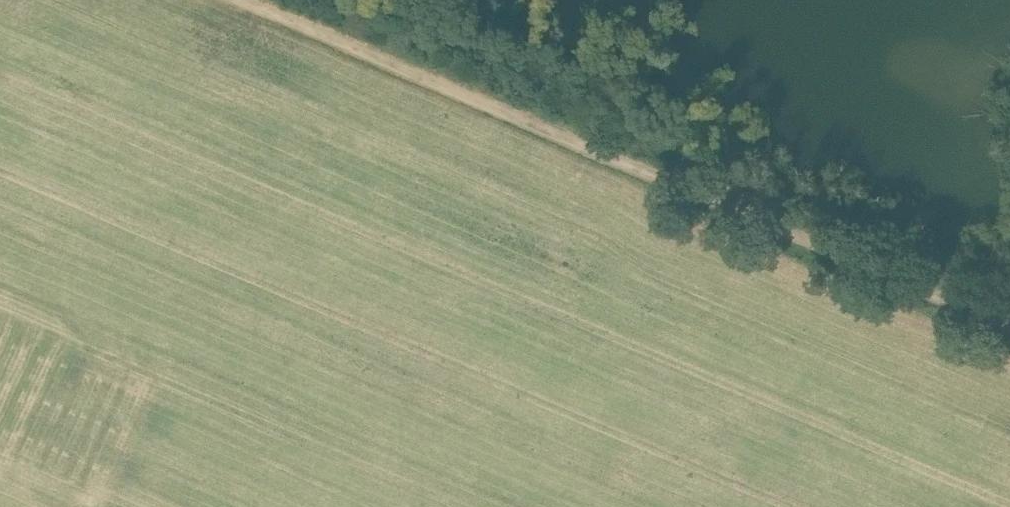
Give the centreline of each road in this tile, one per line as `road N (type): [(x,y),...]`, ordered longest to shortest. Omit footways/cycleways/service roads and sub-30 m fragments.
road 1 (track): [(1009,320),(239,0)]

